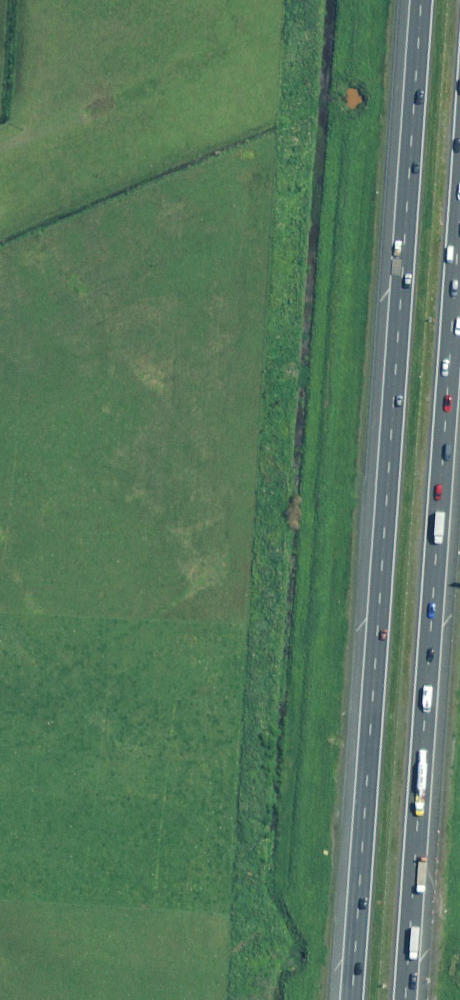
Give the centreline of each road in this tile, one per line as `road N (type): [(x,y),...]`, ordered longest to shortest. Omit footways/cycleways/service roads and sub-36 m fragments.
road 1 (motorway): [(360,999),(431,0)]
road 2 (motorway): [(459,352),(413,999)]

